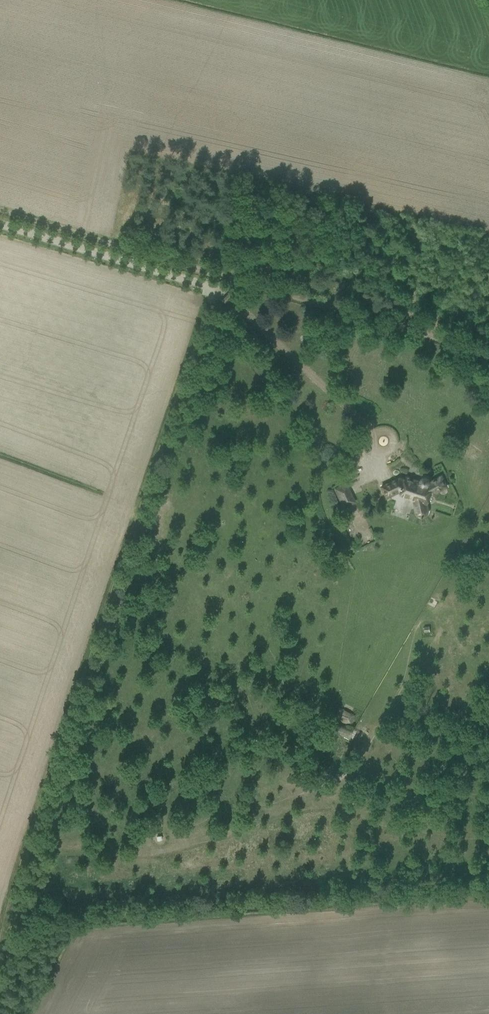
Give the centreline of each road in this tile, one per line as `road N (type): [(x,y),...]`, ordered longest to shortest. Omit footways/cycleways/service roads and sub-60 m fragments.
road 1 (track): [(0,921),(215,273)]
road 2 (track): [(215,273),(488,355)]
road 3 (track): [(0,210),(215,273)]

